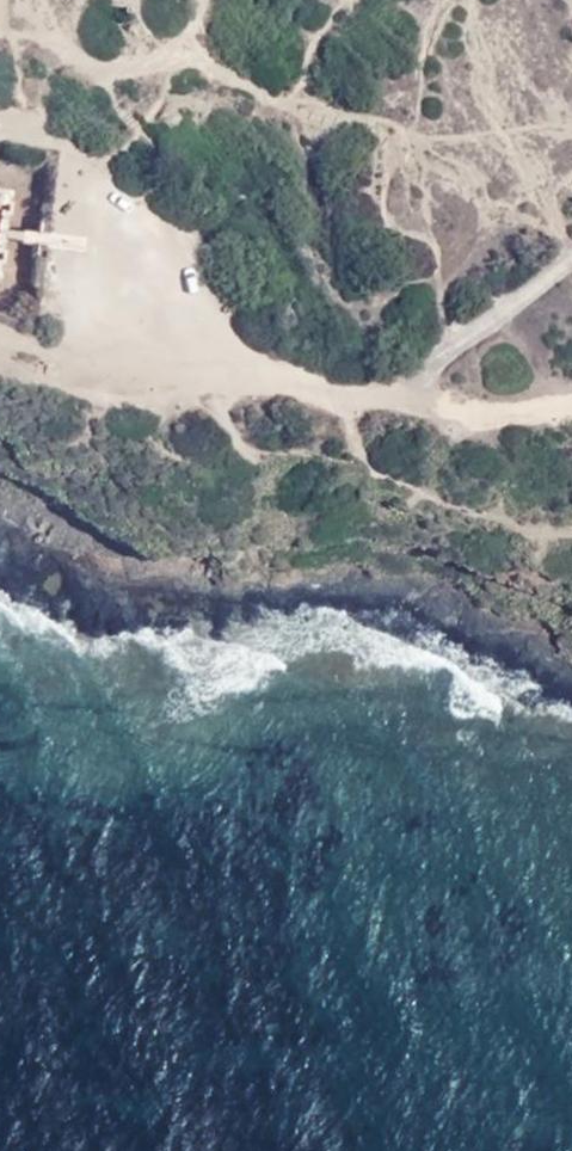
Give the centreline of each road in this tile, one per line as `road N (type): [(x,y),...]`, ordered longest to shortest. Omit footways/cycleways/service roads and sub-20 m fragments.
road 1 (track): [(185,347),(132,290),(95,166)]
road 2 (track): [(185,347),(223,367),(317,384)]

